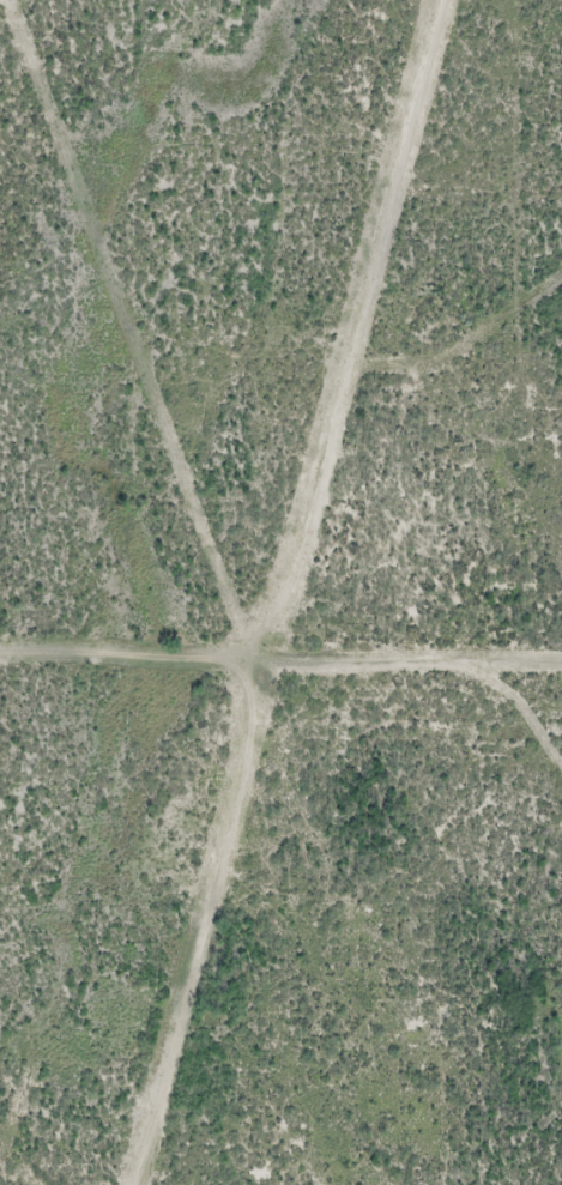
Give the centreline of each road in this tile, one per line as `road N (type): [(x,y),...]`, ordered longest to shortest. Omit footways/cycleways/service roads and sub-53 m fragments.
road 1 (residential): [(0,665),(561,675)]

